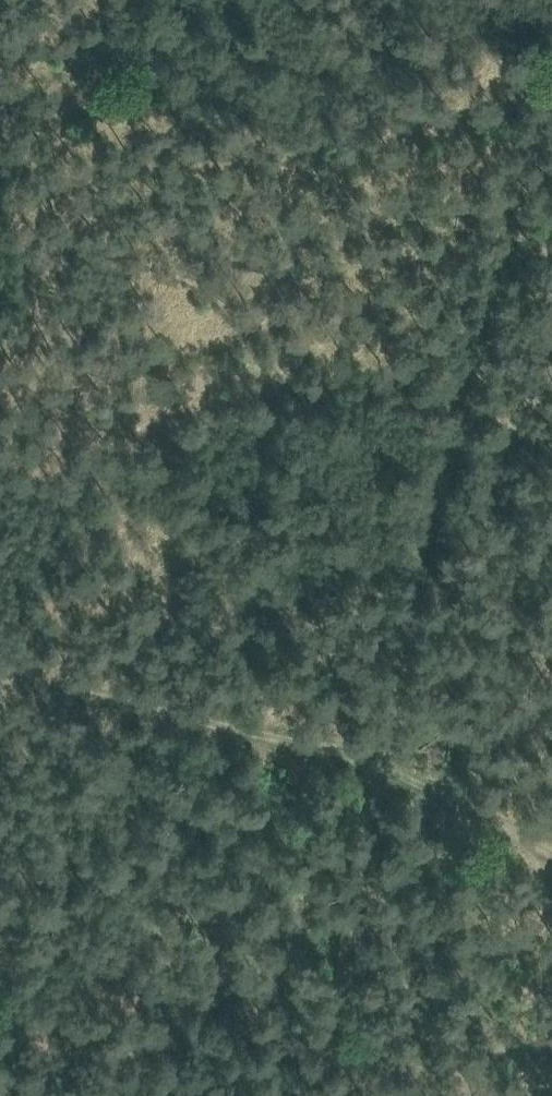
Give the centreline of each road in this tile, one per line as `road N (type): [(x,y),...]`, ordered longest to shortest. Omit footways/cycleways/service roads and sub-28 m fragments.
road 1 (track): [(0,25),(551,246)]
road 2 (track): [(378,766),(514,233)]
road 3 (track): [(0,678),(324,743),(378,766)]
road 4 (track): [(551,860),(378,766)]
road 5 (track): [(551,68),(514,233)]

